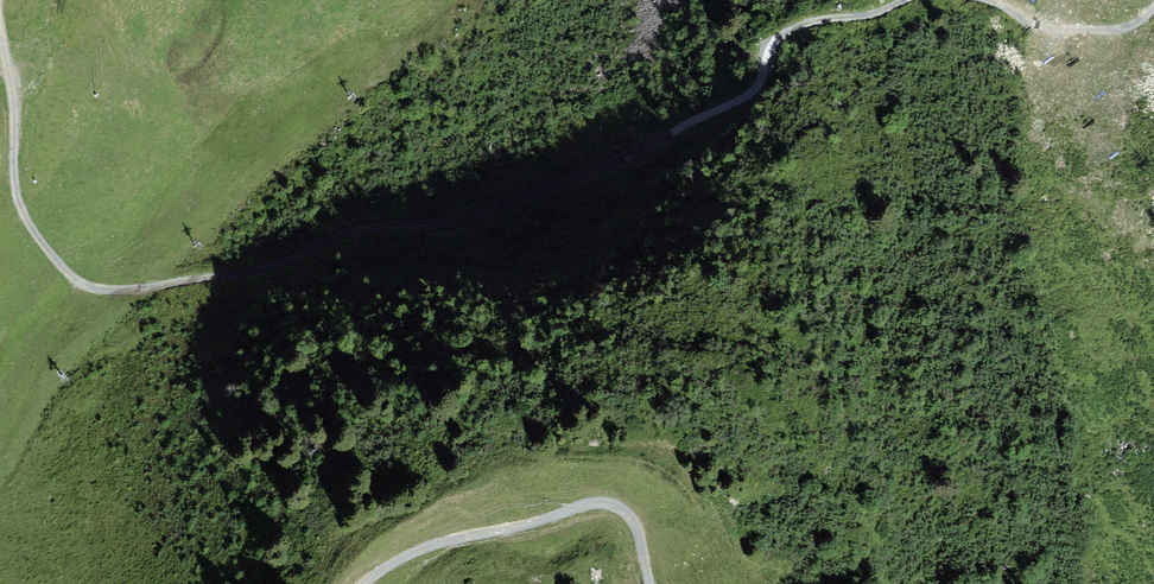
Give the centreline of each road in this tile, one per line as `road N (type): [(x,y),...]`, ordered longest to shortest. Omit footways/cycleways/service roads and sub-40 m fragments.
road 1 (track): [(906,0),(777,36),(734,100),(496,206),(454,220),(359,230),(263,269),(108,291),(57,264),(22,208),(16,112),(0,23)]
road 2 (track): [(371,583),(421,552),(547,533),(587,507),(609,505),(631,521),(650,583)]
road 3 (track): [(1153,12),(1132,28),(1062,33),(976,0)]

